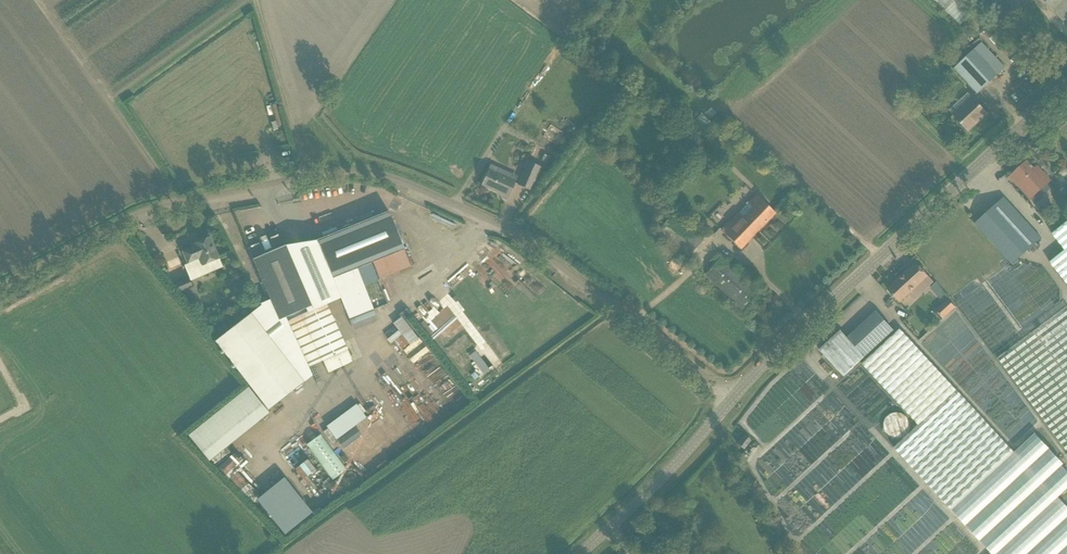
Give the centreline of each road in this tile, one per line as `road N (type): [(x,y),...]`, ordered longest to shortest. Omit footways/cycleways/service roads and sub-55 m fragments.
road 1 (unclassified): [(0,282),(159,202),(345,173),(386,178),(524,242),(730,398)]
road 2 (tertiary): [(730,398),(1066,89)]
road 3 (tertiary): [(579,553),(730,398)]
road 4 (track): [(305,179),(253,0)]

